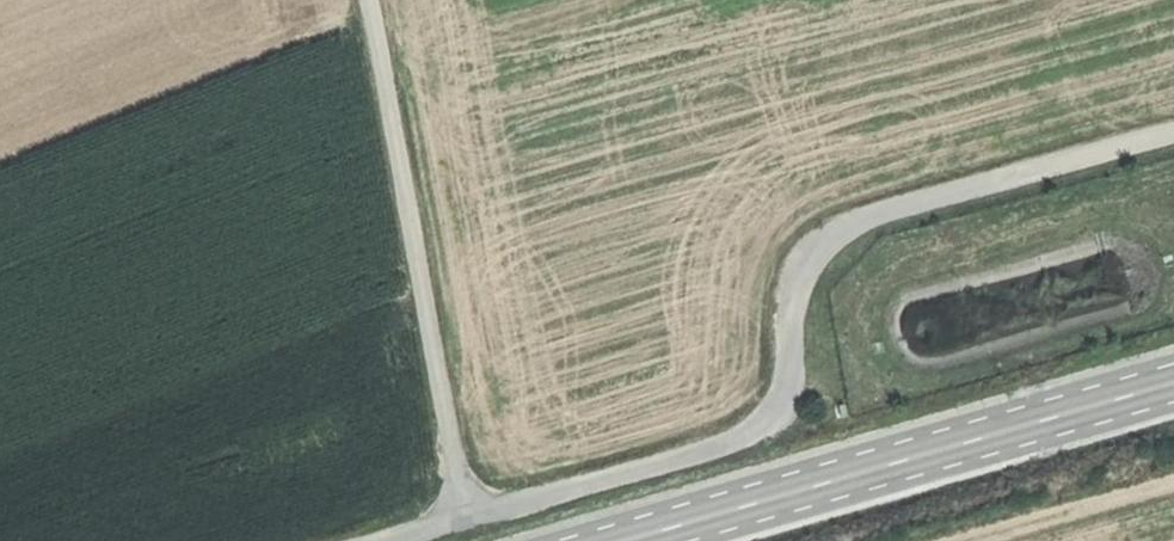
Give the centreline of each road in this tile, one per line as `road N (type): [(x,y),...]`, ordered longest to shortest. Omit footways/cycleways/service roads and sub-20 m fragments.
road 1 (track): [(1173,135),(808,243),(782,271),(775,299),(788,383),(765,433),(379,540)]
road 2 (secondary): [(618,540),(1173,380)]
road 3 (track): [(372,0),(466,515)]
road 4 (track): [(1173,481),(981,540)]

